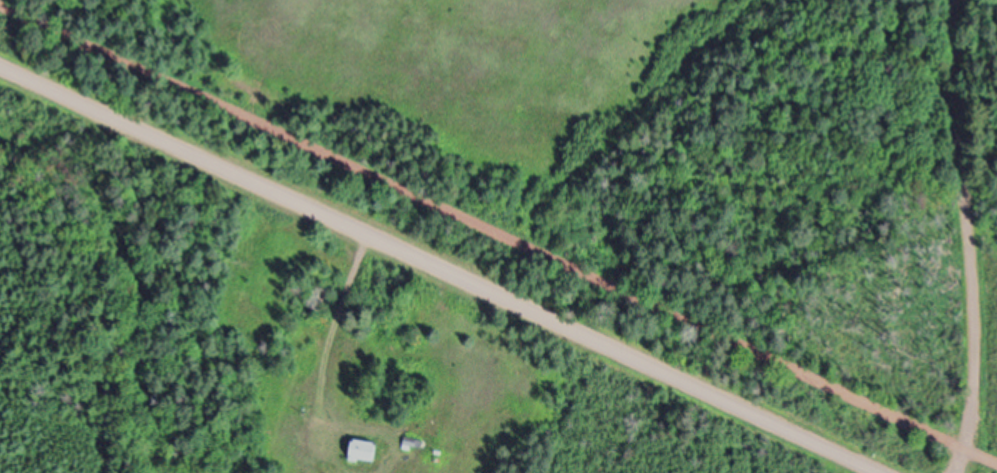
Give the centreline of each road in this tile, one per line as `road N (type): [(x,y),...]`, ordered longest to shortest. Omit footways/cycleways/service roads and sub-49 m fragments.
road 1 (track): [(0,1),(996,464)]
road 2 (residential): [(0,65),(879,472)]

